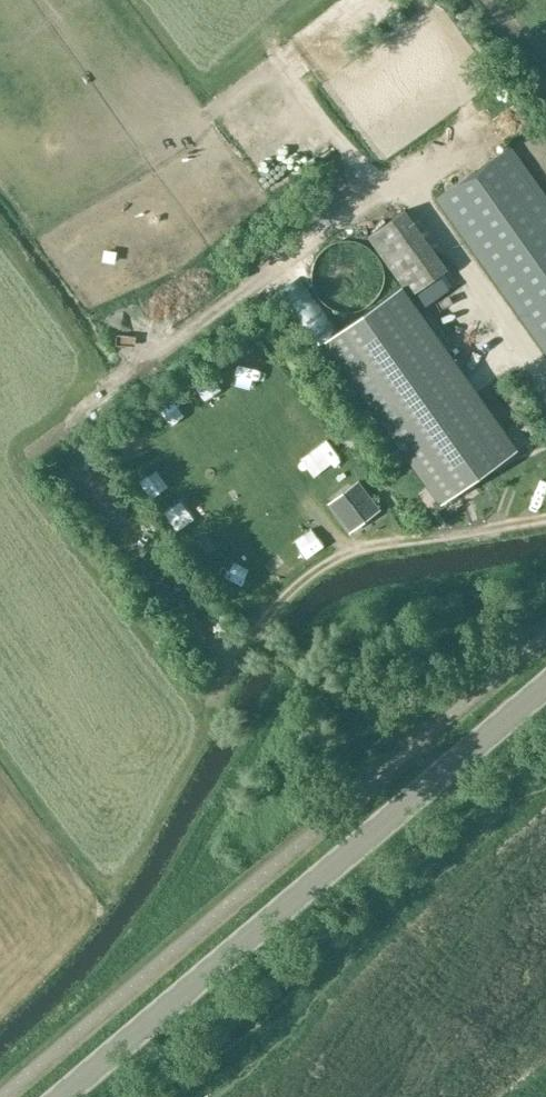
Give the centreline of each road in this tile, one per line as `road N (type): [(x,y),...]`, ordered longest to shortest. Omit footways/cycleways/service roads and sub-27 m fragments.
road 1 (secondary): [(61,1096),(545,686)]
road 2 (track): [(545,518),(360,551),(304,582),(249,642)]

